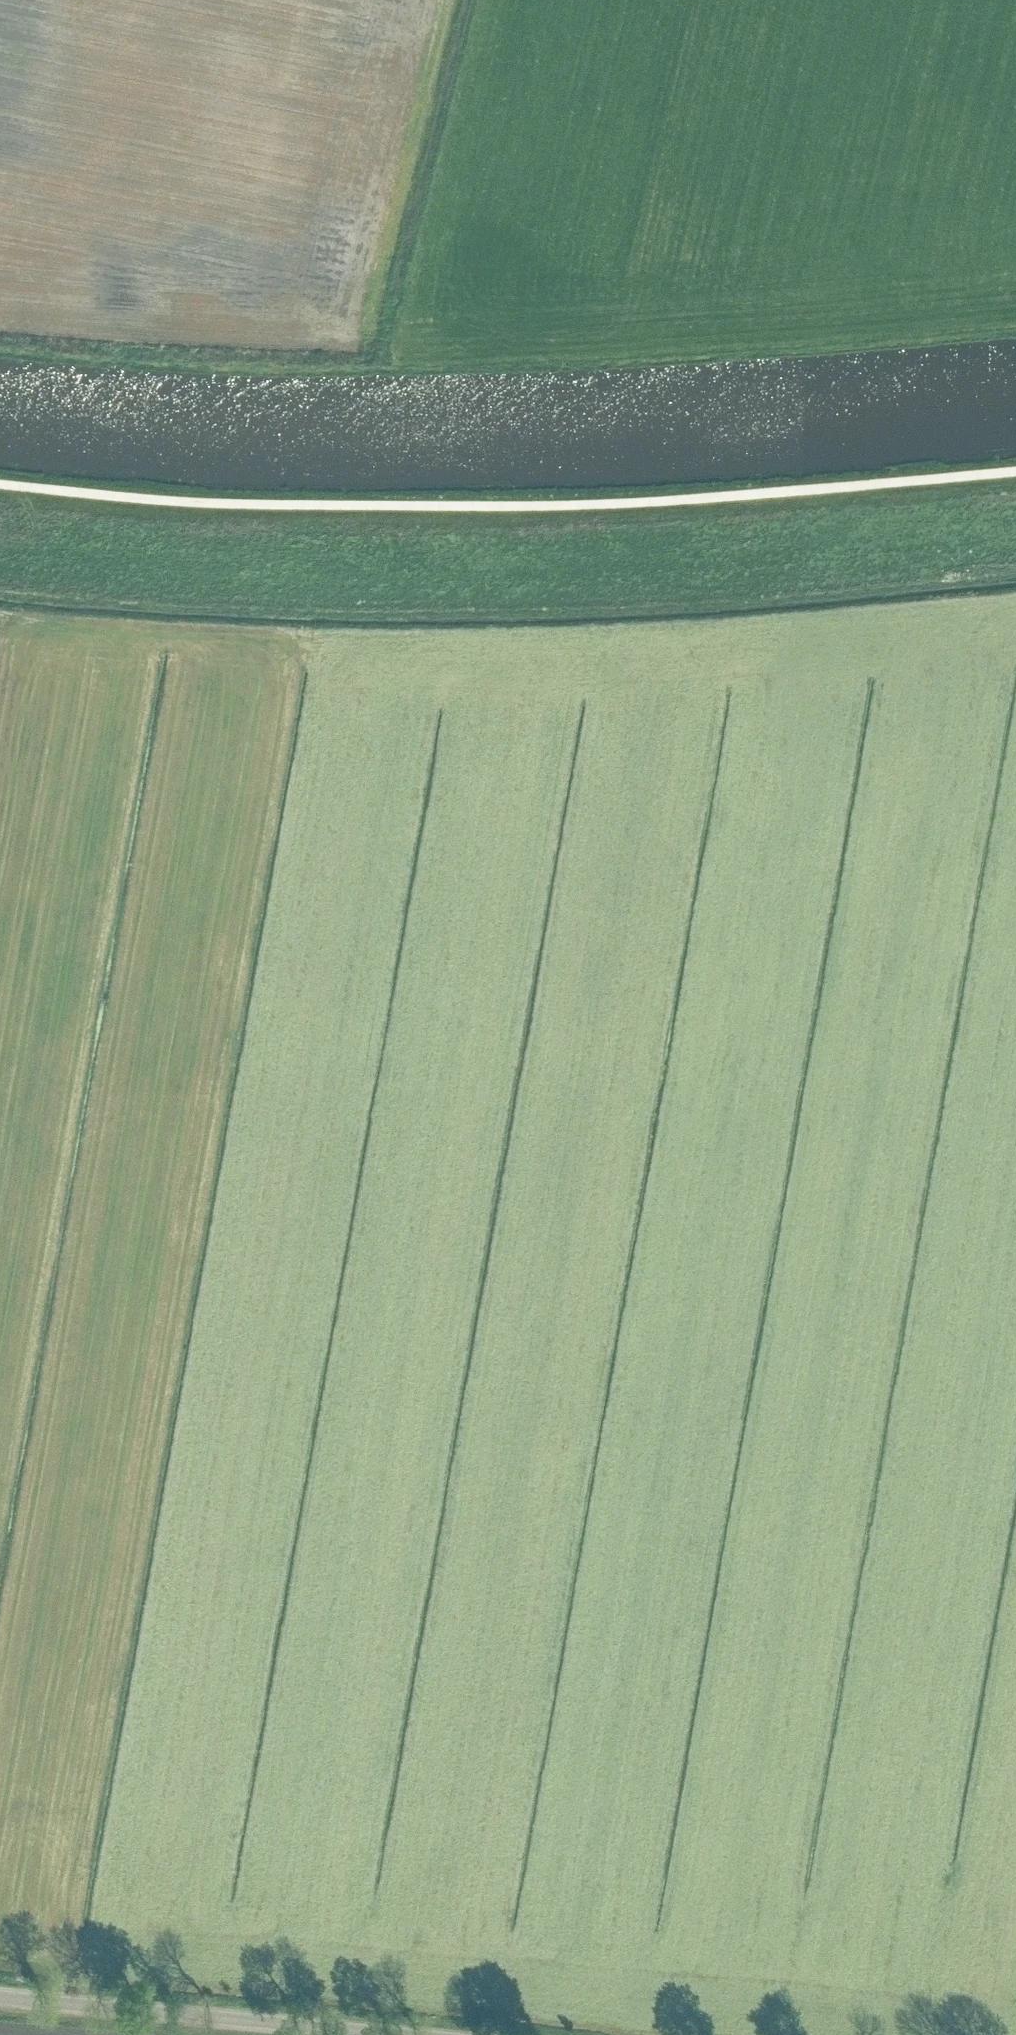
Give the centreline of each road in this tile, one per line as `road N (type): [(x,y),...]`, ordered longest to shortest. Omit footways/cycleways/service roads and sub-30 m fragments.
road 1 (unclassified): [(370,2034),(0,1999)]

